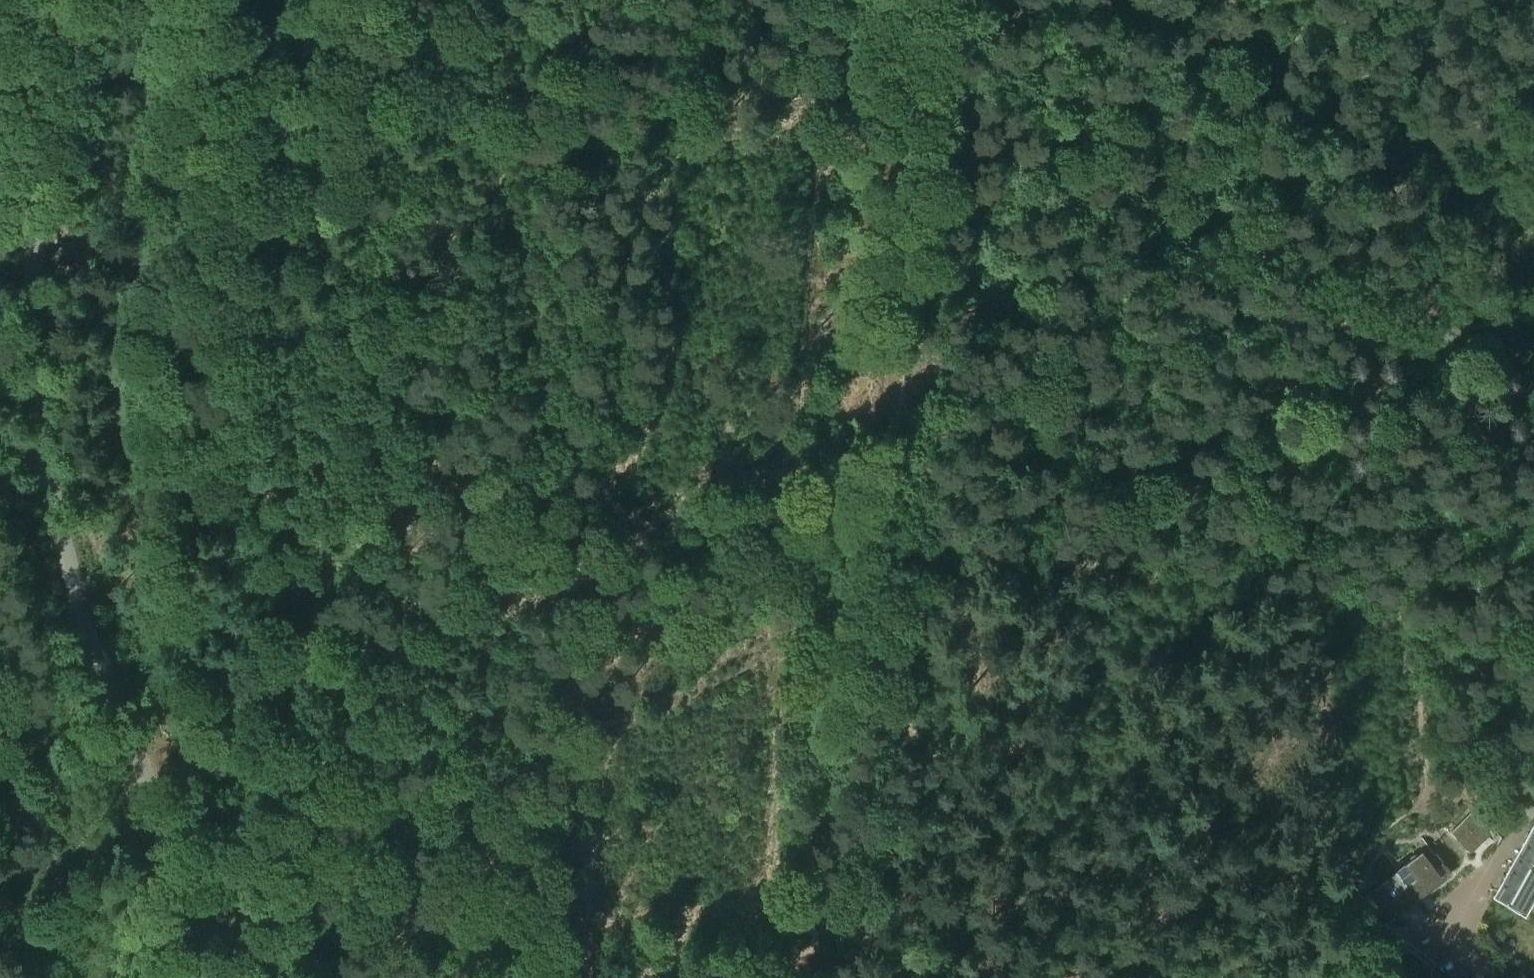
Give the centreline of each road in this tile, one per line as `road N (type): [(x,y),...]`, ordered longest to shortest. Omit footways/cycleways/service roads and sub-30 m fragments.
road 1 (unclassified): [(220,977),(58,547),(32,297),(55,0)]
road 2 (residential): [(1509,831),(1464,928),(1486,977)]

